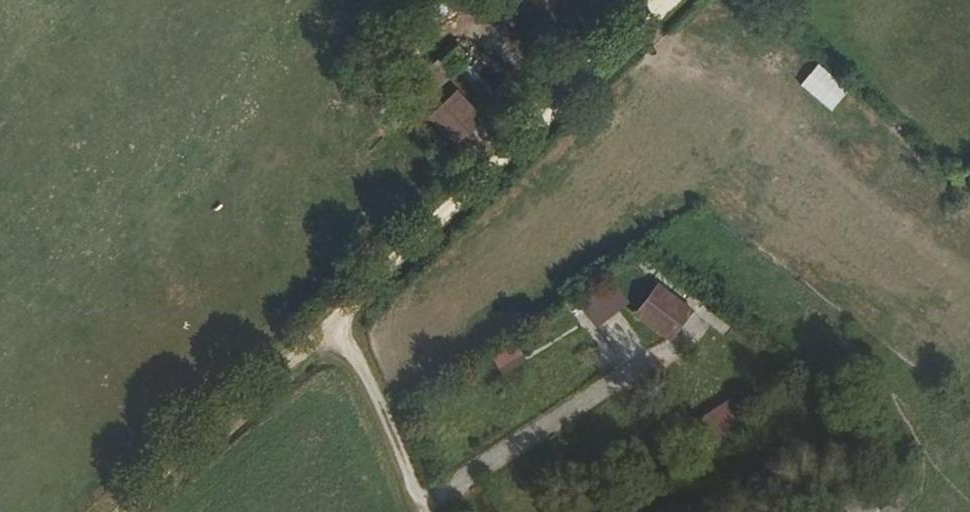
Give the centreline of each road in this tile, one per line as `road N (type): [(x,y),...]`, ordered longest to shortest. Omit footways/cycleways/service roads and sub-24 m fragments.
road 1 (residential): [(334,331),(668,0)]
road 2 (track): [(334,331),(130,511)]

